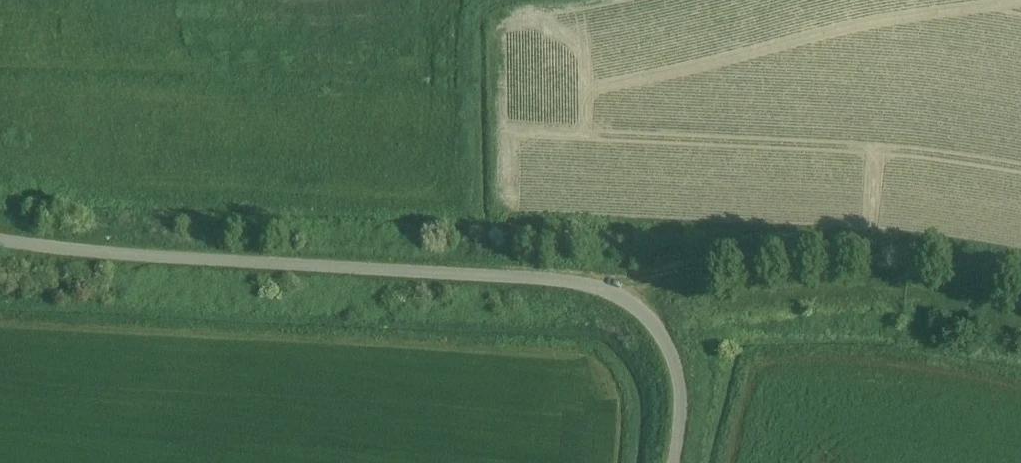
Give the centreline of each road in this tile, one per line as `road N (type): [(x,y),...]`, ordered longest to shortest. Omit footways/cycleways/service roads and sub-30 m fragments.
road 1 (unclassified): [(673,462),(681,392),(671,345),(634,299),(597,285),(73,253),(0,241)]

